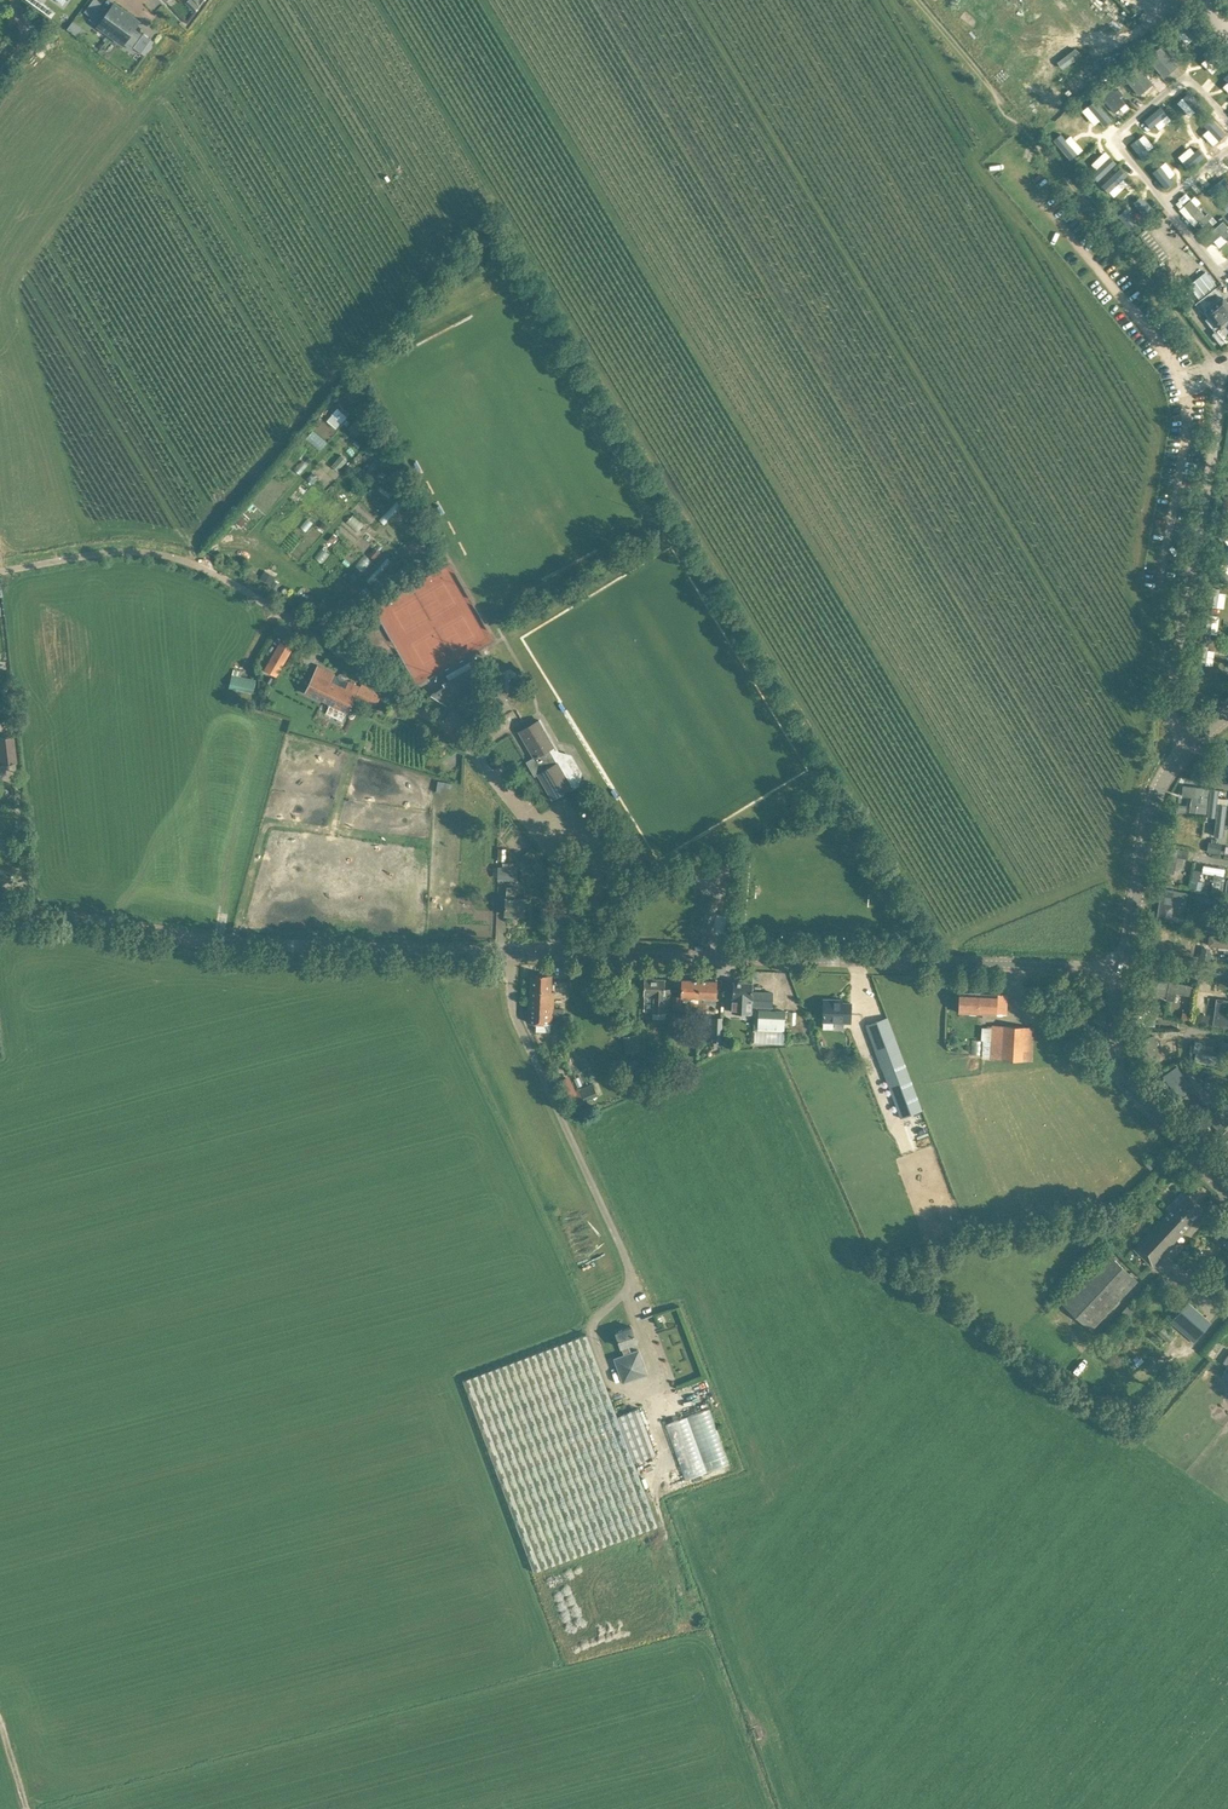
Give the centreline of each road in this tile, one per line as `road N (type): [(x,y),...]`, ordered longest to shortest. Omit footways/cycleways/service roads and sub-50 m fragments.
road 1 (residential): [(556,953),(561,865),(462,740),(353,662),(231,582),(177,558),(113,553),(0,571)]
road 2 (tertiary): [(1122,968),(556,953)]
road 3 (tertiary): [(514,952),(239,943),(0,911)]
road 4 (track): [(1160,582),(1188,413),(1181,386),(1150,331),(1027,184)]
road 5 (unclassified): [(1206,355),(1219,409),(1169,702),(1189,747)]
road 6 (unclassified): [(629,1288),(627,1260),(514,1010),(514,952)]
road 7 (tertiary): [(1227,1186),(1117,1071),(1122,968)]
road 8 (tertiary): [(1122,968),(1155,801),(1189,747)]
road 9 (unclassified): [(919,0),(1011,111)]

